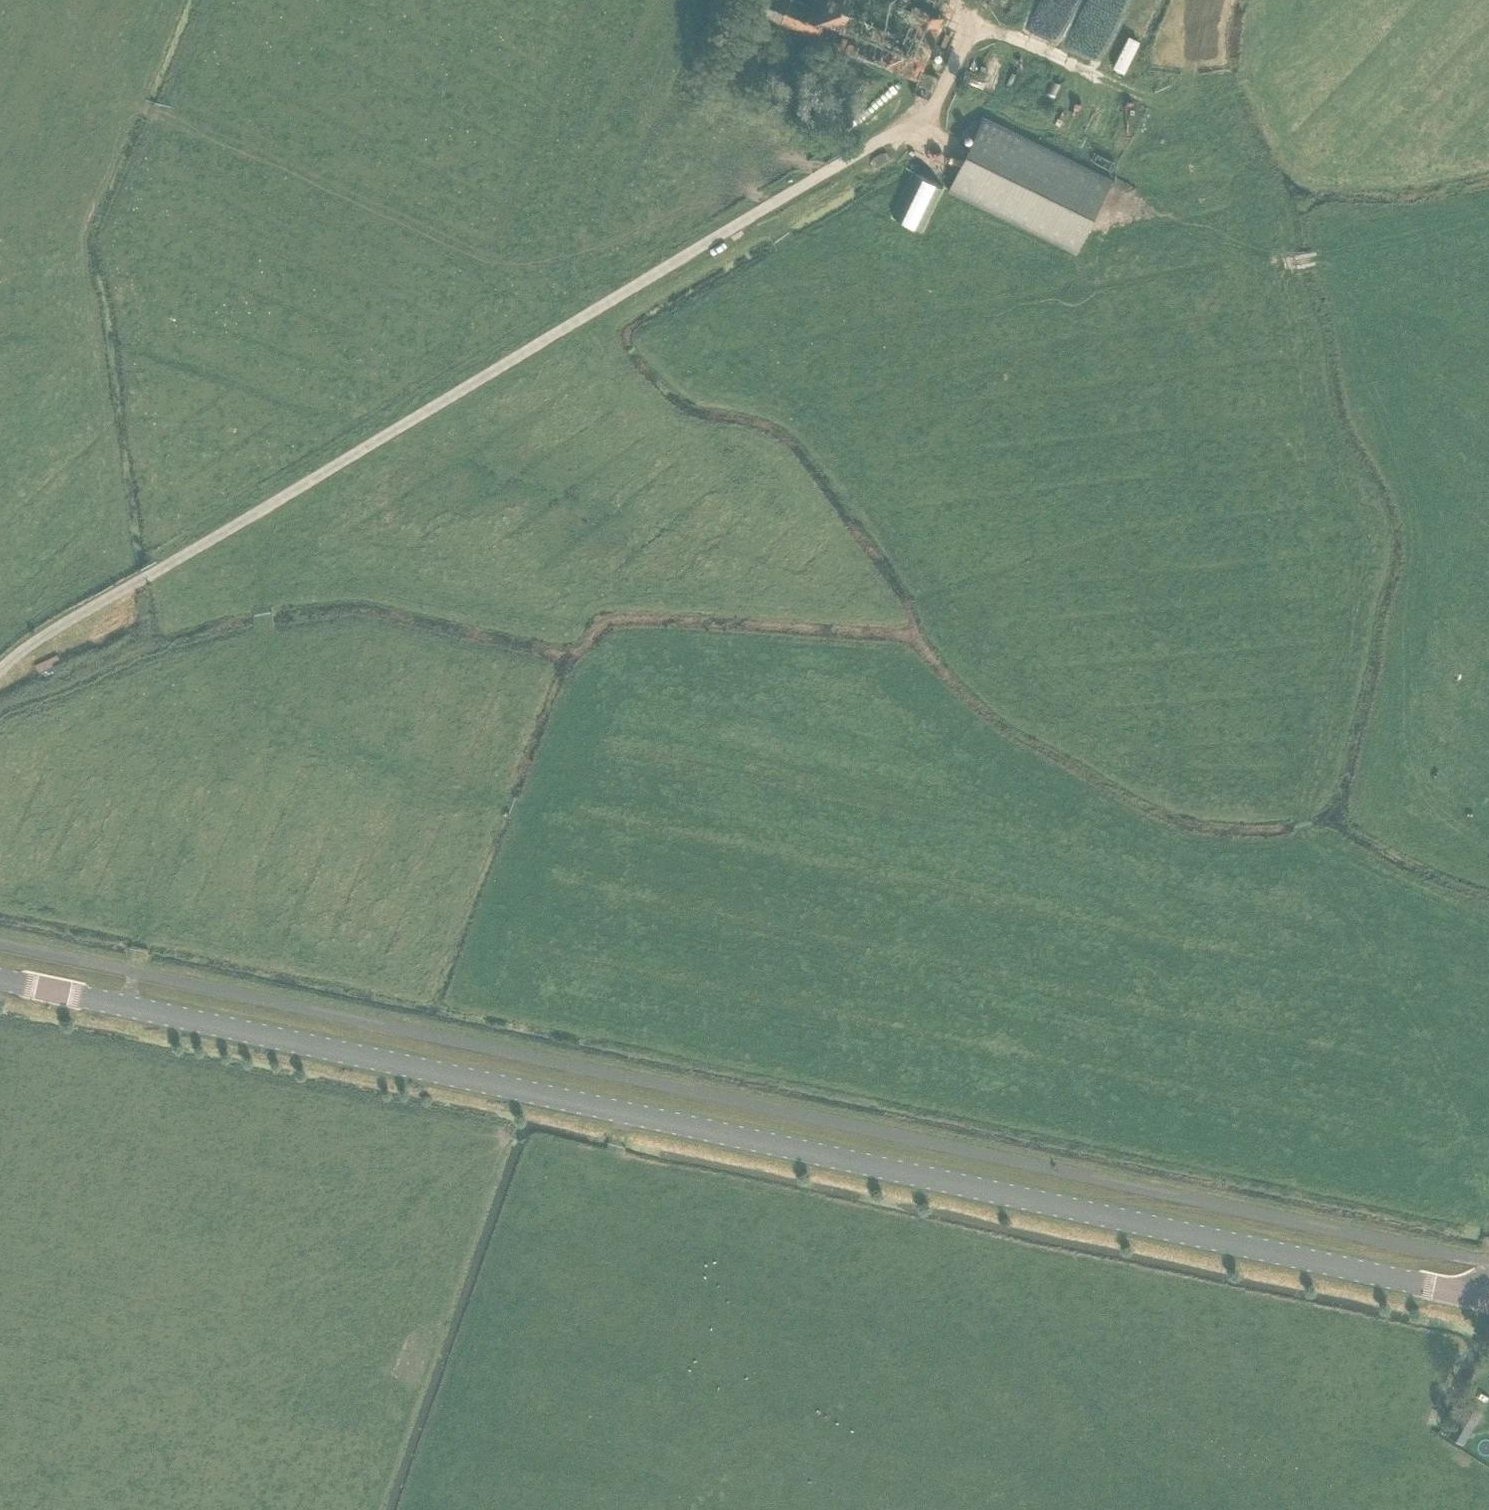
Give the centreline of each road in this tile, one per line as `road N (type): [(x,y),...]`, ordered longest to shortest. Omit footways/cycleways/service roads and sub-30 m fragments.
road 1 (tertiary): [(1488,1300),(0,980)]

